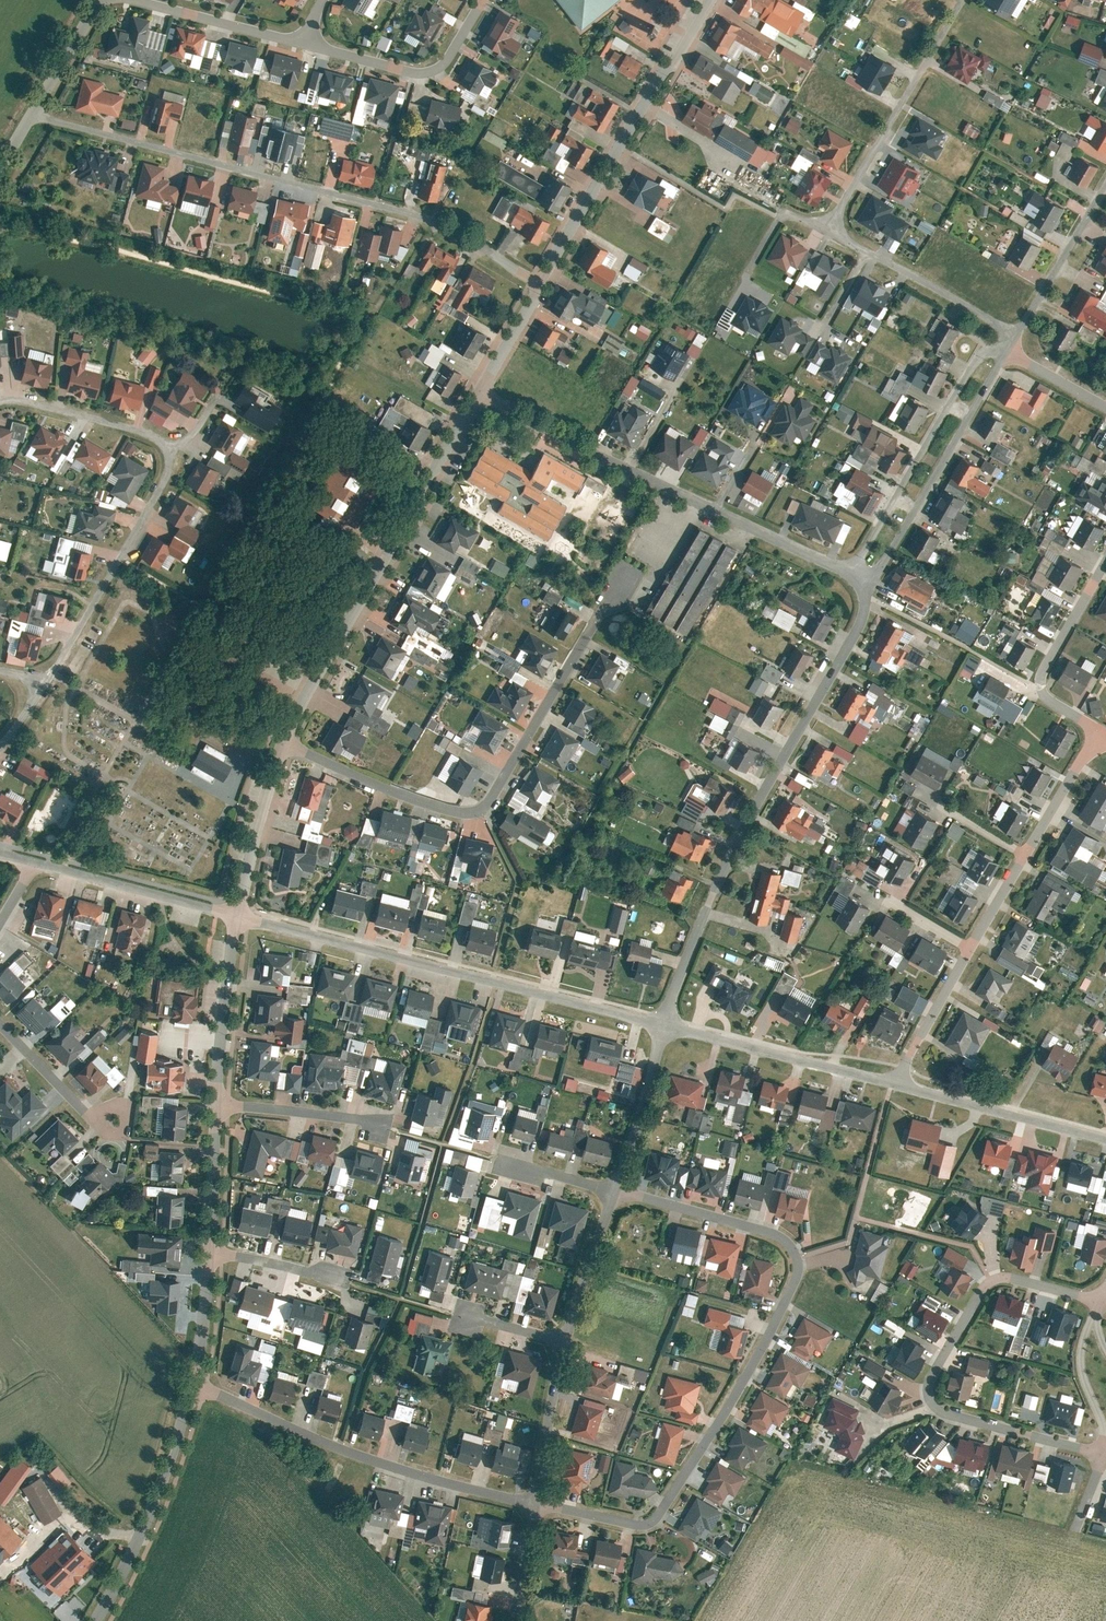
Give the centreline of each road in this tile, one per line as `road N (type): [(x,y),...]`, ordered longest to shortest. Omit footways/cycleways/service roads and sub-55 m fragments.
road 1 (residential): [(608,1188),(770,1230),(800,1265),(778,1324),(659,1512),(629,1521),(527,1500)]
road 2 (residential): [(273,736),(409,798),(460,807),(477,797),(644,520)]
road 3 (residential): [(540,284),(414,214),(28,111)]
road 4 (residential): [(867,583),(864,620),(715,888),(664,1025)]
road 5 (residential): [(228,909),(664,1025)]
road 6 (residential): [(1103,1453),(955,1414),(931,1395),(930,1384),(992,1280),(1026,1279),(1101,1299)]
road 7 (residential): [(851,572),(481,393)]
road 8 (residential): [(481,393),(273,736)]
road 9 (residential): [(187,1382),(384,1462),(527,1500)]
road 10 (residential): [(709,0),(540,284)]
road 11 (residential): [(1009,350),(970,367),(851,572)]
road 12 (residential): [(37,682),(178,446)]
road 13 (residential): [(1009,350),(867,583)]
road 14 (residential): [(962,0),(816,225)]
road 15 (residential): [(187,1382),(154,1482),(82,1620)]
road 16 (residential): [(664,1025),(892,1081)]
road 17 (residential): [(816,225),(1020,333)]
road 18 (residential): [(484,0),(449,58),(433,69),(296,40)]
road 19 (residential): [(892,1081),(1105,1140)]
road 20 (residential): [(1097,731),(1037,685),(1105,565)]
road 21 (residential): [(25,853),(228,909)]
road 22 (residential): [(228,909),(208,1097)]
road 23 (residential): [(178,446),(84,414),(0,401)]
road 24 (residential): [(273,736),(228,909)]
road 25 (residential): [(664,1025),(608,1188)]
road 26 (residential): [(1105,188),(1020,333)]
road 27 (residential): [(554,1337),(527,1500)]
road 28 (residential): [(296,40),(138,0)]
road 29 (residential): [(368,1119),(208,1097)]
road 30 (residential): [(1103,1453),(1105,1432),(1082,1360),(1101,1299)]
road 31 (residential): [(608,1188),(554,1337)]
road 32 (residential): [(892,1081),(963,943)]
road 33 (residential): [(208,1097),(202,1245)]
road 34 (residential): [(0,1027),(102,1131)]
road 35 (residential): [(1023,855),(1097,731)]
road 36 (residential): [(202,1245),(187,1382)]
road 37 (unclassified): [(28,111),(95,0)]
road 38 (residential): [(327,1275),(202,1245)]
road 39 (residential): [(540,284),(481,393)]
road 40 (residential): [(527,1500),(504,1620)]

